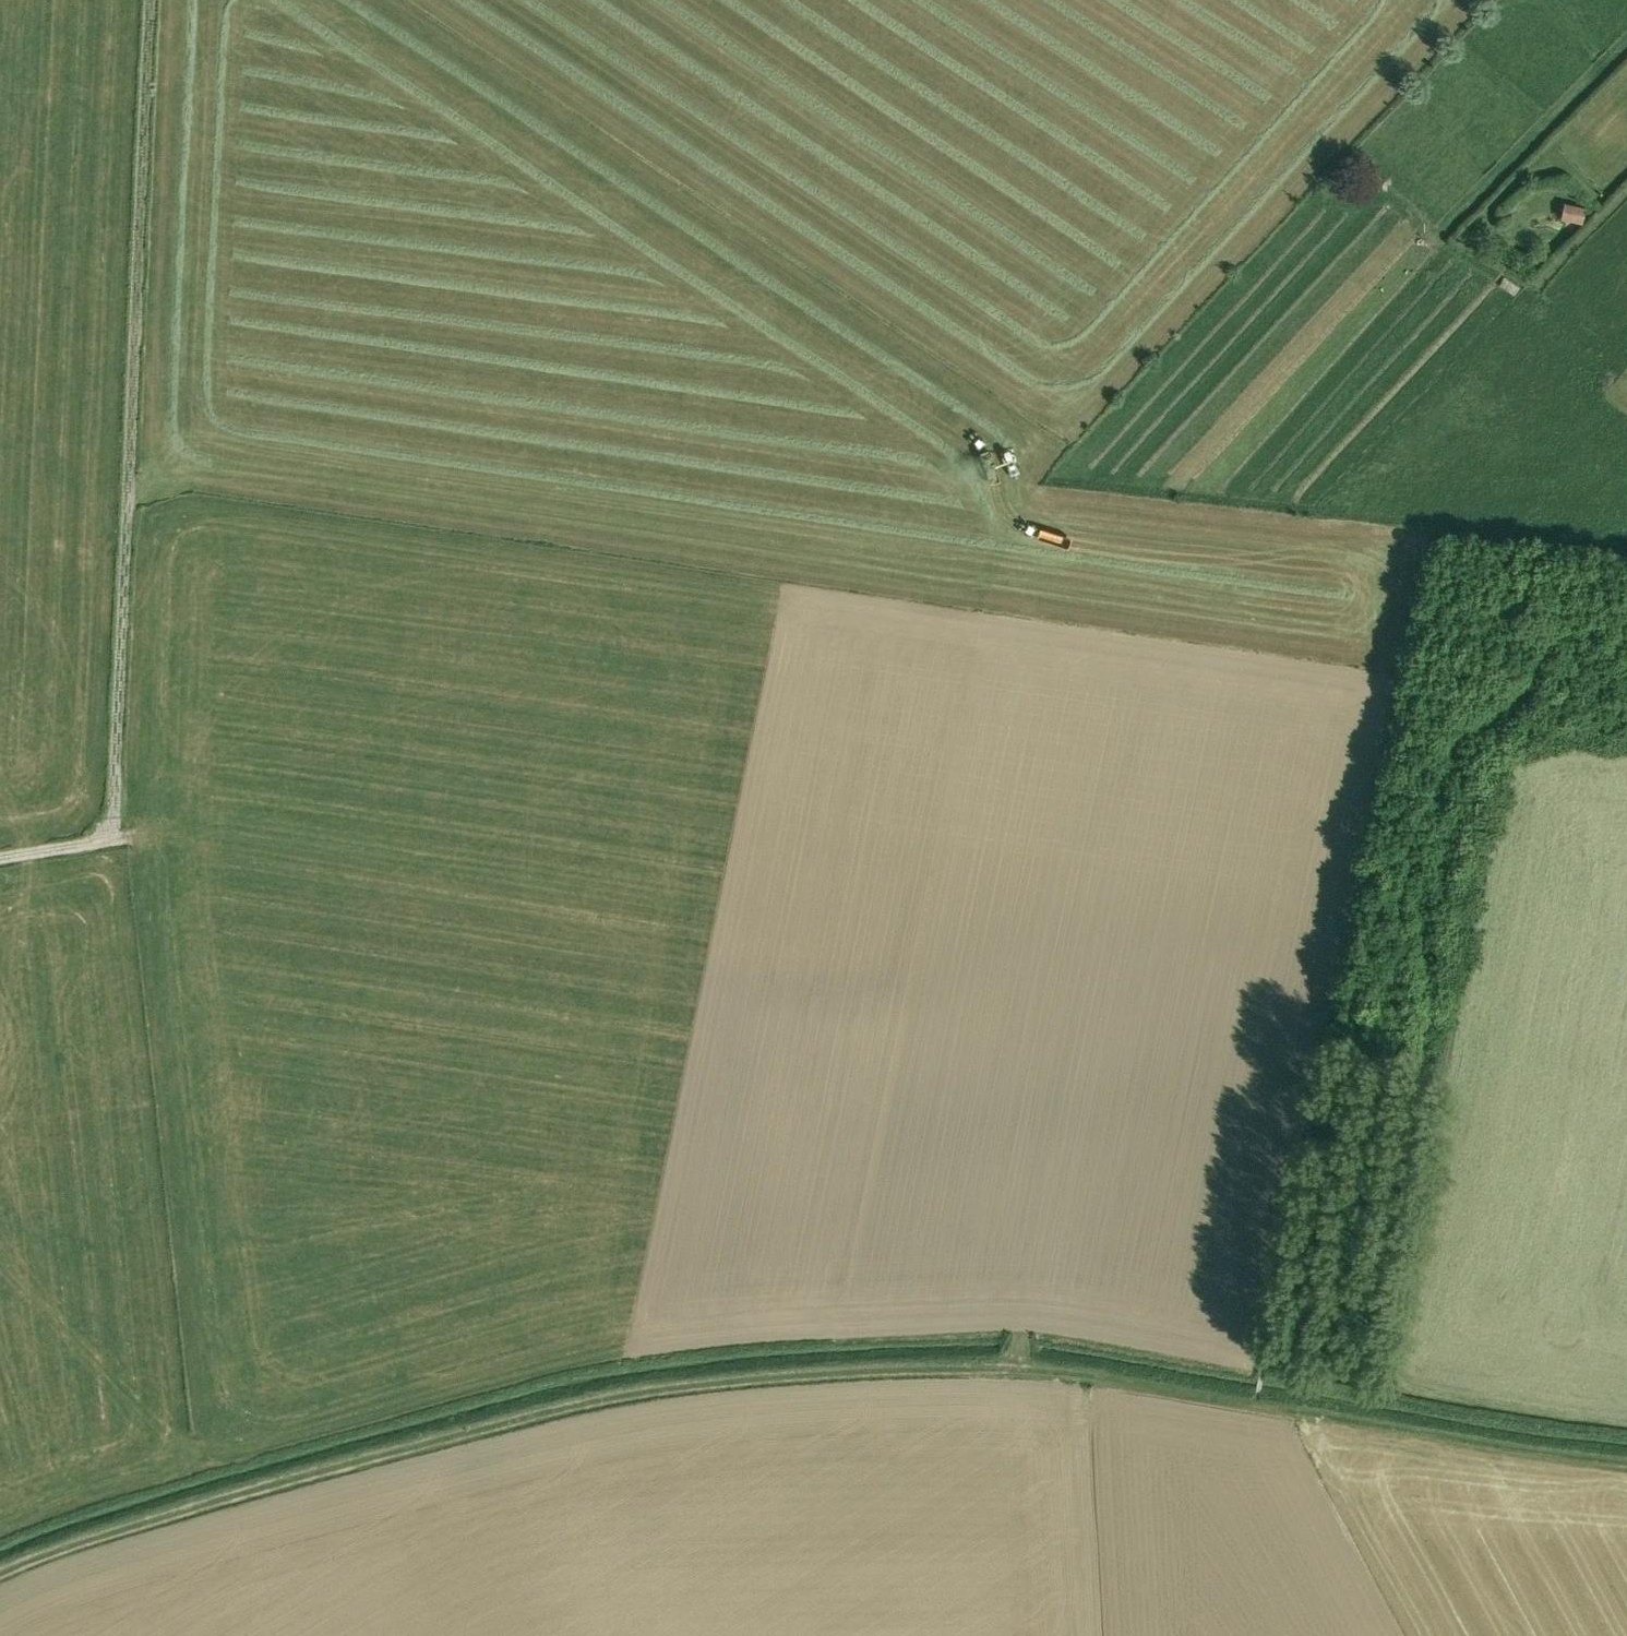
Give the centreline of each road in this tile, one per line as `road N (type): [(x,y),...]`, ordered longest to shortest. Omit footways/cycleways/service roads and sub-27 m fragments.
road 1 (track): [(153,0),(115,812),(103,833),(80,845),(0,857)]
road 2 (track): [(1256,1405),(1626,1462)]

